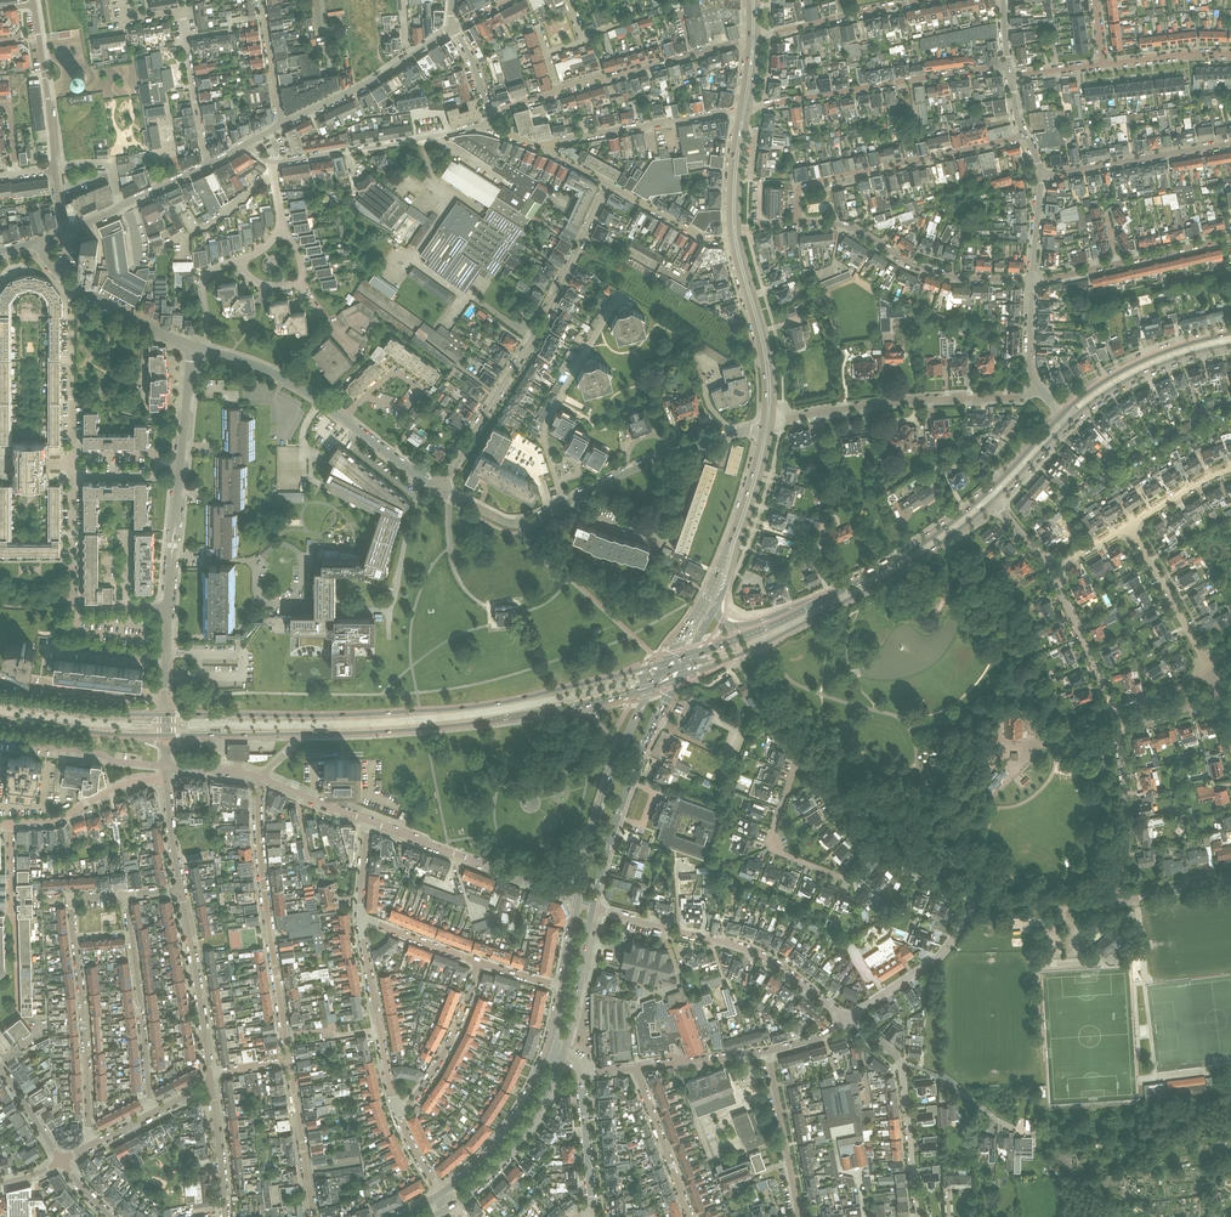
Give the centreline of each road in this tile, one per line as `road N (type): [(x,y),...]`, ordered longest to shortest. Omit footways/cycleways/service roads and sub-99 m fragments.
road 1 (secondary): [(668,661),(469,707),(166,714)]
road 2 (primary): [(678,677),(766,643),(885,579),(994,500)]
road 3 (residential): [(439,488),(534,336),(608,183)]
road 4 (primary): [(771,423),(769,354),(738,225),(748,107)]
road 5 (secondary): [(297,734),(448,726),(586,704)]
road 6 (residential): [(262,778),(264,878),(289,1061)]
road 7 (residential): [(848,1019),(754,952),(593,907)]
road 8 (residential): [(439,488),(298,386),(206,350)]
road 9 (residential): [(798,223),(805,184),(1024,135)]
road 10 (residential): [(748,107),(1008,65)]
road 11 (residential): [(528,523),(653,461),(764,425)]
road 12 (primary): [(764,425),(726,553),(668,661)]
road 13 (residential): [(771,423),(895,402),(1020,396)]
road 14 (residential): [(93,1144),(70,898)]
road 15 (residential): [(1032,281),(955,277),(913,264),(851,228),(798,223)]
road 16 (primary): [(593,907),(634,774),(678,677)]
road 17 (residential): [(579,900),(368,821)]
road 18 (residential): [(168,608),(74,603),(73,477)]
road 19 (residential): [(154,1113),(125,895)]
road 20 (residential): [(876,852),(847,878),(777,850),(772,832),(804,761)]
road 21 (residential): [(558,89),(750,39)]
road 22 (primary): [(988,492),(900,559),(823,600)]
road 23 (unclassified): [(283,124),(375,79),(453,28)]
road 24 (unclassified): [(549,143),(741,108)]
road 25 (residential): [(398,1110),(361,920)]
road 26 (primary): [(715,608),(771,423)]
road 27 (primary): [(732,238),(763,359),(764,425)]
road 28 (residential): [(1230,143),(1042,174)]
road 29 (primary): [(451,1206),(531,1125),(562,1055)]
road 30 (residential): [(192,346),(70,283),(40,241)]
road 31 (primary): [(1230,333),(1128,367),(1063,413)]
road 32 (residential): [(182,890),(210,1073)]
road 33 (residential): [(848,1019),(940,956),(979,894)]
road 34 (primary): [(549,1050),(509,1131),(443,1195)]
road 35 (primary): [(1070,420),(1146,370),(1230,345)]
road 36 (unclassified): [(1120,902),(1125,791),(1117,730)]
road 37 (residential): [(480,963),(440,1061),(398,1110)]
road 38 (residential): [(800,1216),(766,1052)]
road 39 (residential): [(10,823),(54,821),(127,783),(167,777)]
road 40 (secondary): [(166,714),(0,701)]
road 41 (unclassified): [(55,168),(34,4)]
road 42 (residential): [(1209,667),(1130,526)]
road 43 (residential): [(691,1216),(636,1067)]
road 44 (residential): [(314,1216),(289,1061)]
road 45 (primary): [(622,750),(579,900)]
road 46 (residential): [(207,165),(182,12)]
road 47 (unclassified): [(272,162),(422,139)]
road 48 (residential): [(915,1216),(902,1065)]
road 49 (primary): [(562,1055),(593,907)]
road 50 (primary): [(823,600),(689,655)]
road 51 (tertiary): [(593,1215),(580,1072)]
road 52 (residential): [(168,608),(180,465)]
road 53 (residential): [(1063,413),(1032,372),(1032,281)]
road 54 (unclassified): [(979,894),(1120,902)]
road 55 (secondary): [(0,720),(140,735)]
road 56 (residential): [(732,238),(705,238),(608,183)]
road 57 (residential): [(73,453),(73,315)]
road 58 (unclassified): [(1112,711),(1058,586)]
road 59 (residential): [(225,1216),(211,1085)]
road 60 (residential): [(766,1052),(636,1067)]
road 61 (primary): [(741,108),(732,238)]
road 62 (residential): [(1103,64),(1230,54)]
road 63 (residential): [(1011,1128),(940,1079),(902,1065)]
road 64 (residential): [(480,963),(361,920)]
road 65 (unclassified): [(283,124),(260,0)]
road 66 (residential): [(166,659),(47,647)]

